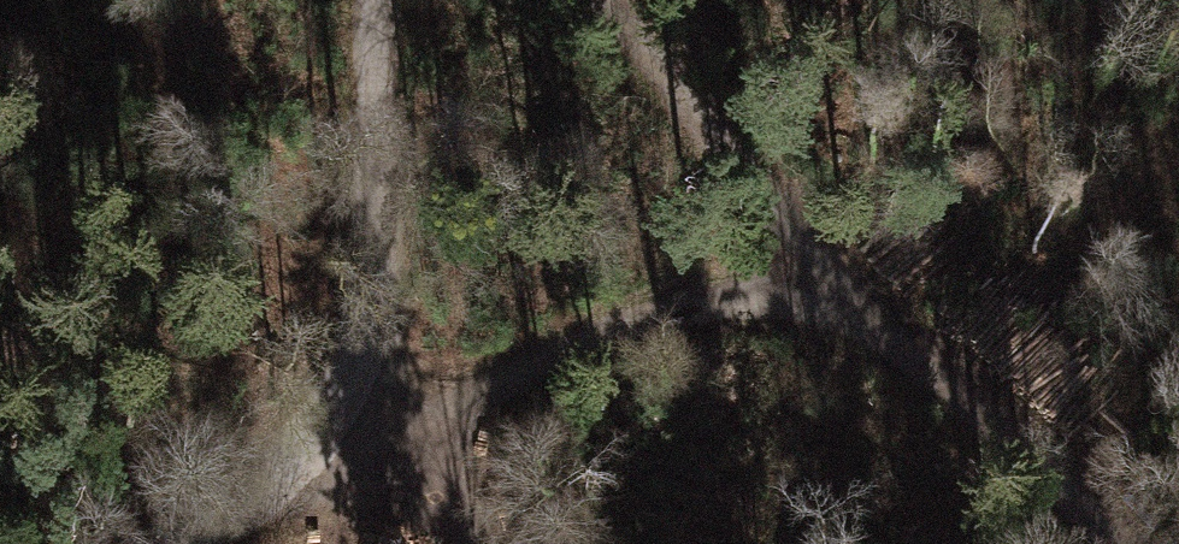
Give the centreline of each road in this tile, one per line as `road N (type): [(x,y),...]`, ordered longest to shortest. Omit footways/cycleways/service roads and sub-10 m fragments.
road 1 (track): [(603,0),(648,71),(835,297),(1097,543)]
road 2 (residential): [(358,0),(378,444),(178,543)]
road 3 (track): [(455,543),(378,444),(630,317),(835,297)]

